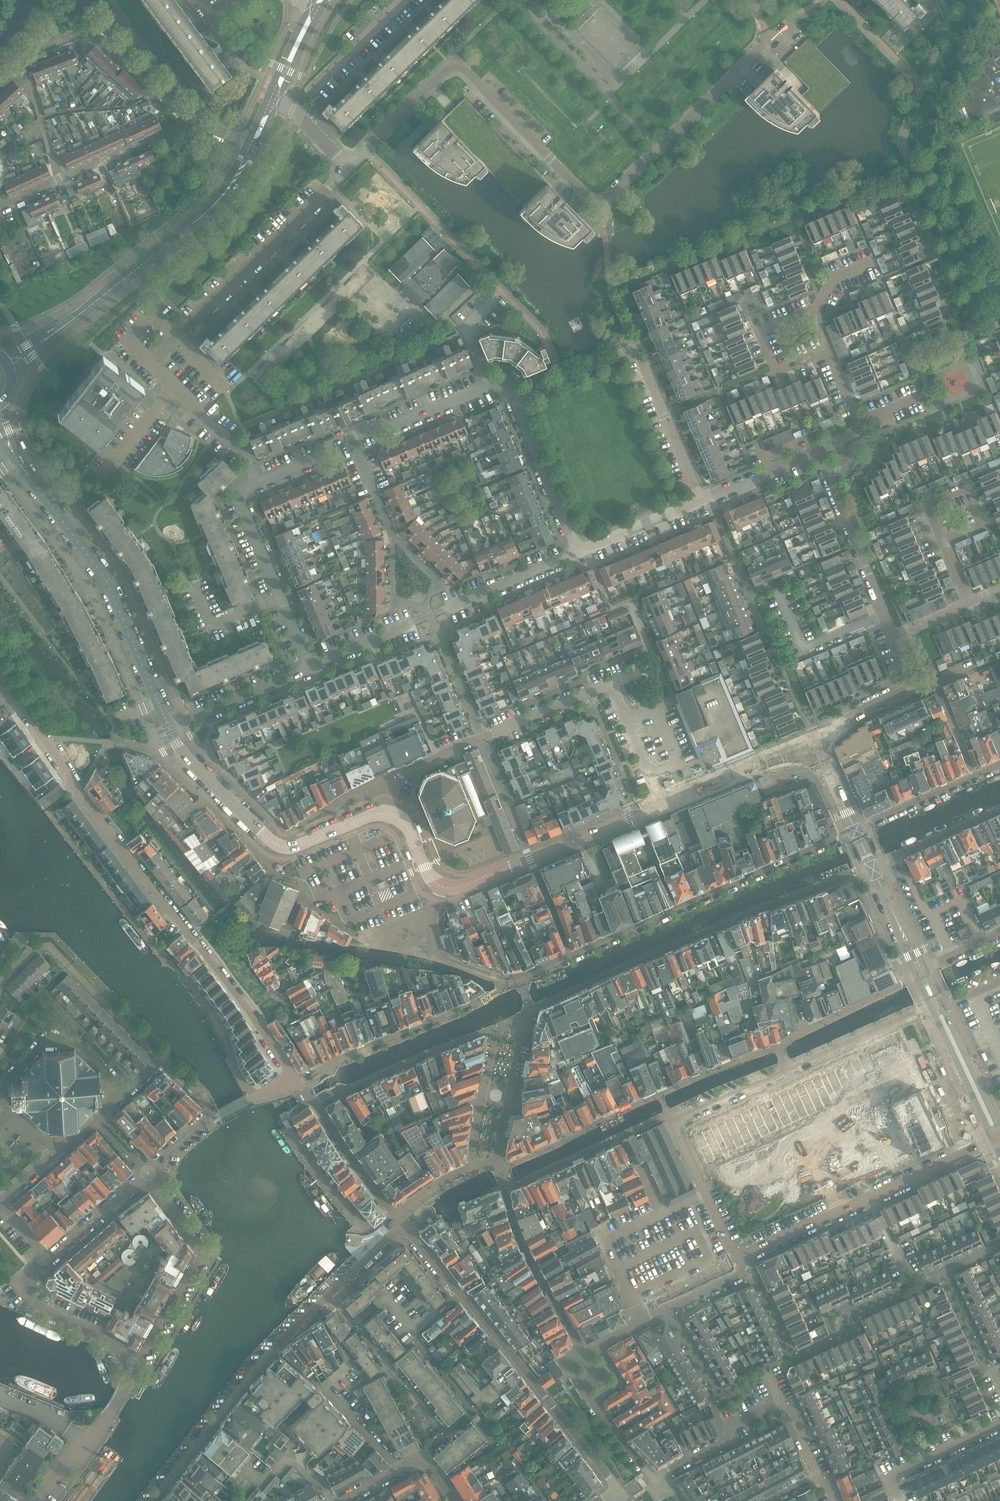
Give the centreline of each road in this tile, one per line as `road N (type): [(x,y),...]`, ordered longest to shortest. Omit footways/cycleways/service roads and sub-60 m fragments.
road 1 (residential): [(769,38),(599,207),(456,61),(348,166)]
road 2 (residential): [(296,1075),(0,676)]
road 3 (residential): [(872,867),(530,1011)]
road 4 (residential): [(520,983),(855,830)]
road 5 (residential): [(51,815),(204,1000),(253,1099)]
road 6 (residential): [(352,441),(505,383),(577,553)]
road 7 (residential): [(619,1490),(473,1307),(412,1236),(397,1232)]
road 8 (residential): [(175,388),(151,362),(348,166)]
road 9 (tertiary): [(169,729),(114,595),(18,458)]
road 10 (residential): [(748,1256),(743,1271),(643,1320),(605,1241),(663,1214)]
road 11 (residential): [(329,1295),(252,1372),(152,1500)]
road 12 (residential): [(991,1121),(753,1228)]
road 13 (tertiary): [(241,169),(208,211),(53,336)]
road 14 (residential): [(0,991),(35,951),(52,948),(165,1060)]
road 15 (residential): [(136,1365),(203,1252),(148,1173)]
road 16 (residential): [(324,1075),(520,983)]
road 17 (residential): [(530,1011),(340,1092)]
road 18 (residential): [(311,666),(240,496),(255,481)]
road 19 (residential): [(397,1232),(398,1217),(296,1075)]
road 20 (residential): [(886,617),(816,451)]
road 21 (residential): [(0,1091),(44,1038),(81,1042),(129,1090)]
road 22 (residential): [(194,121),(87,30),(59,41)]
road 23 (residential): [(35,1500),(107,1417),(136,1365)]
road 24 (residential): [(354,1324),(385,1298),(414,1335),(436,1316),(404,1277)]
road 25 (tertiary): [(283,848),(188,759),(169,729)]
road 26 (residential): [(136,1365),(35,1298),(32,1276),(47,1261)]
road 27 (residential): [(921,973),(778,1046)]
road 28 (tertiary): [(814,756),(782,757),(663,805)]
road 29 (residential): [(444,886),(433,924),(443,959),(520,983)]
road 30 (residential): [(169,729),(311,666)]
road 31 (residential): [(830,351),(777,372),(762,333),(814,313)]
road 32 (residential): [(702,501),(641,360)]
road 33 (residential): [(753,1228),(699,1115),(674,1126)]
road 34 (residential): [(886,617),(806,650),(780,591)]
road 35 (residential): [(898,1500),(886,1478),(999,1423)]
road 36 (residential): [(59,182),(194,121)]
road 37 (residential): [(656,1477),(782,1401)]
road 38 (tertiary): [(663,805),(530,860)]
road 39 (residential): [(481,739),(612,683)]
road 40 (residential): [(401,1468),(324,1388),(346,1366)]
road 41 (residential): [(577,553),(447,609)]
road 42 (residential): [(999,808),(872,867)]
road 43 (residential): [(873,1198),(999,1140)]
road 44 (residential): [(748,1256),(873,1198)]
road 45 (residential): [(702,501),(577,553)]
road 46 (residential): [(47,1261),(148,1173)]
road 47 (residential): [(309,94),(404,0)]
road 48 (residential): [(663,805),(612,683)]
road 49 (residential): [(816,451),(852,435),(859,423),(830,351)]
road 50 (residential): [(855,830),(974,776)]
road 51 (residential): [(530,860),(481,739)]
road 52 (residential): [(389,815),(402,772),(481,739)]
road 53 (residential): [(2,1202),(100,1117)]
road 54 (tertiary): [(936,1005),(991,1121)]
road 55 (residential): [(943,542),(927,504),(967,487),(984,524)]
road 56 (residential): [(816,451),(702,501)]
road 57 (residential): [(175,388),(238,448),(255,481)]
road 58 (residential): [(814,756),(837,728),(915,689)]

